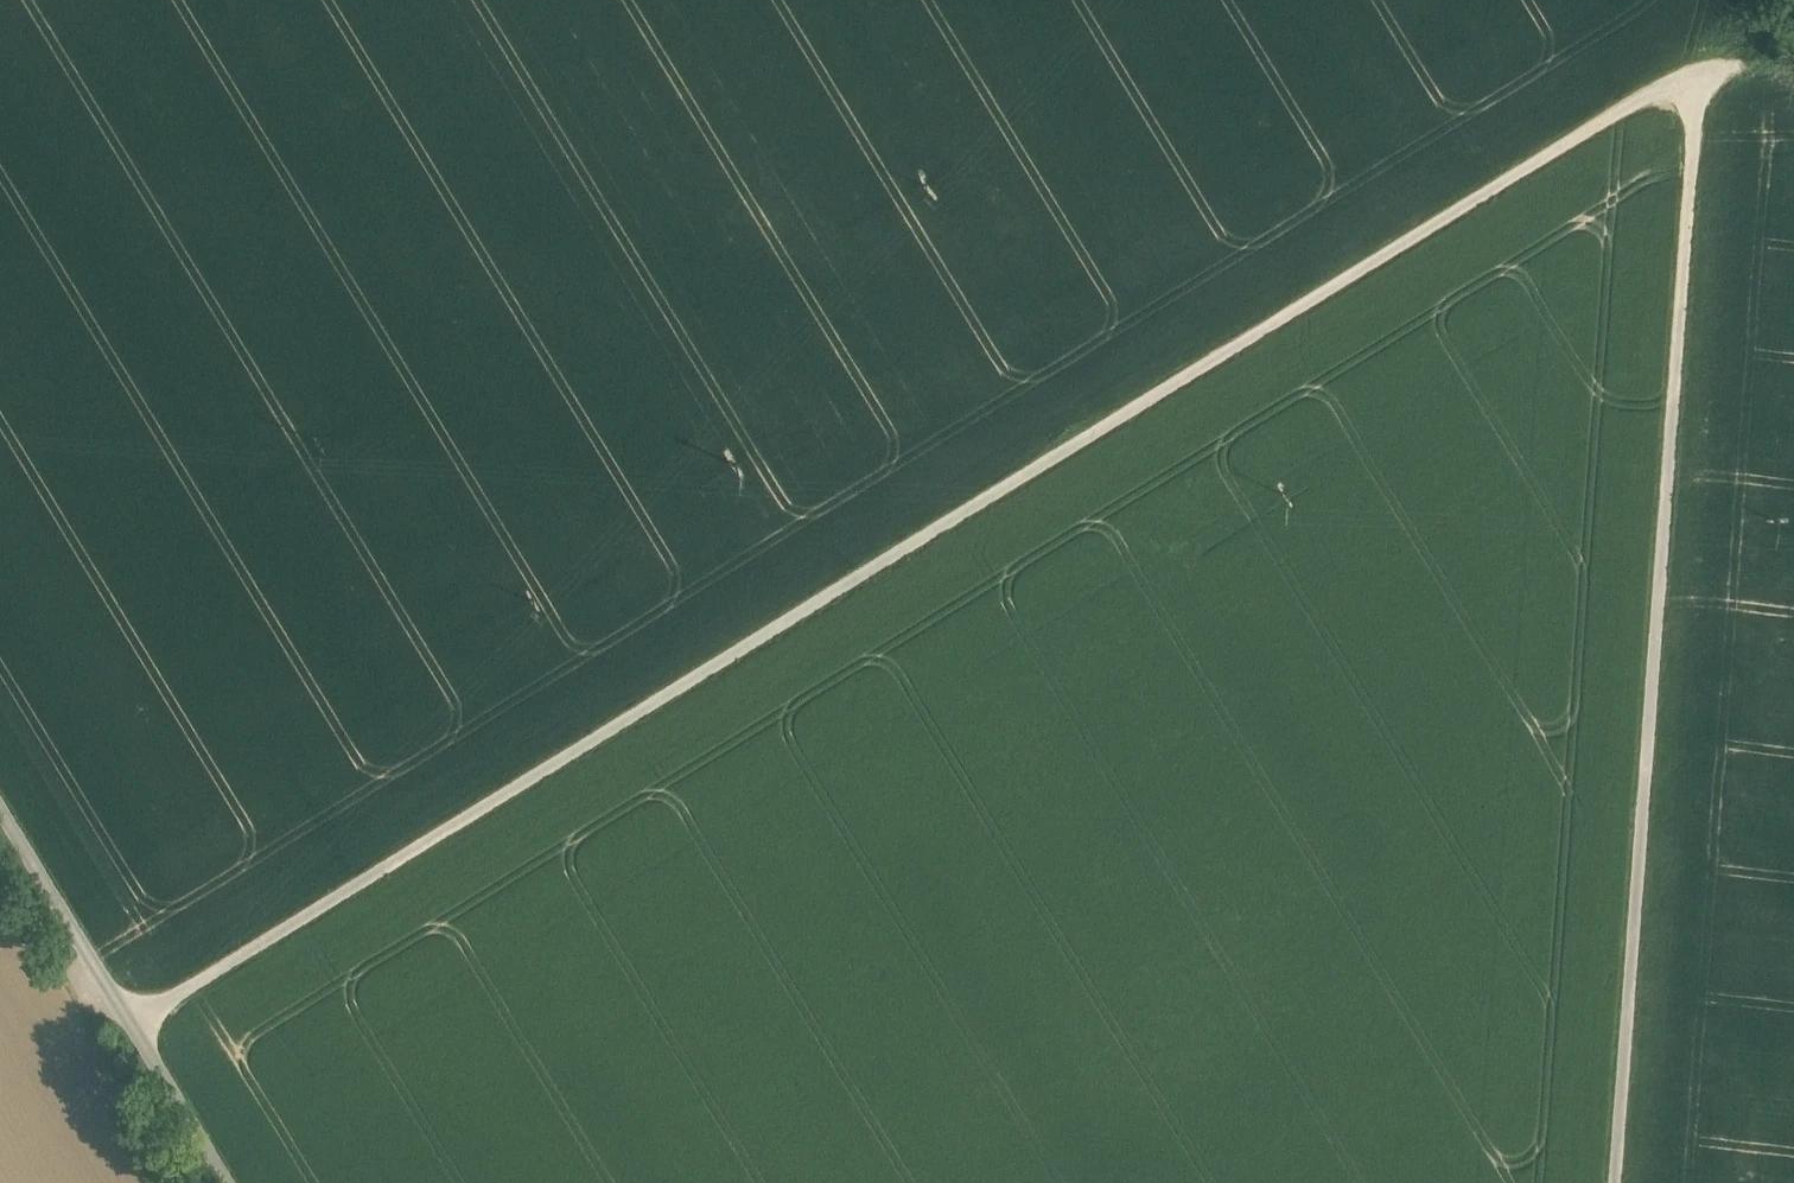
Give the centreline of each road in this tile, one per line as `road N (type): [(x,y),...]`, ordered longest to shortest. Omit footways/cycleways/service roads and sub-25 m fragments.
road 1 (track): [(1620,1182),(1705,73),(143,1021)]
road 2 (track): [(0,790),(143,1021)]
road 3 (track): [(143,1021),(240,1182)]

